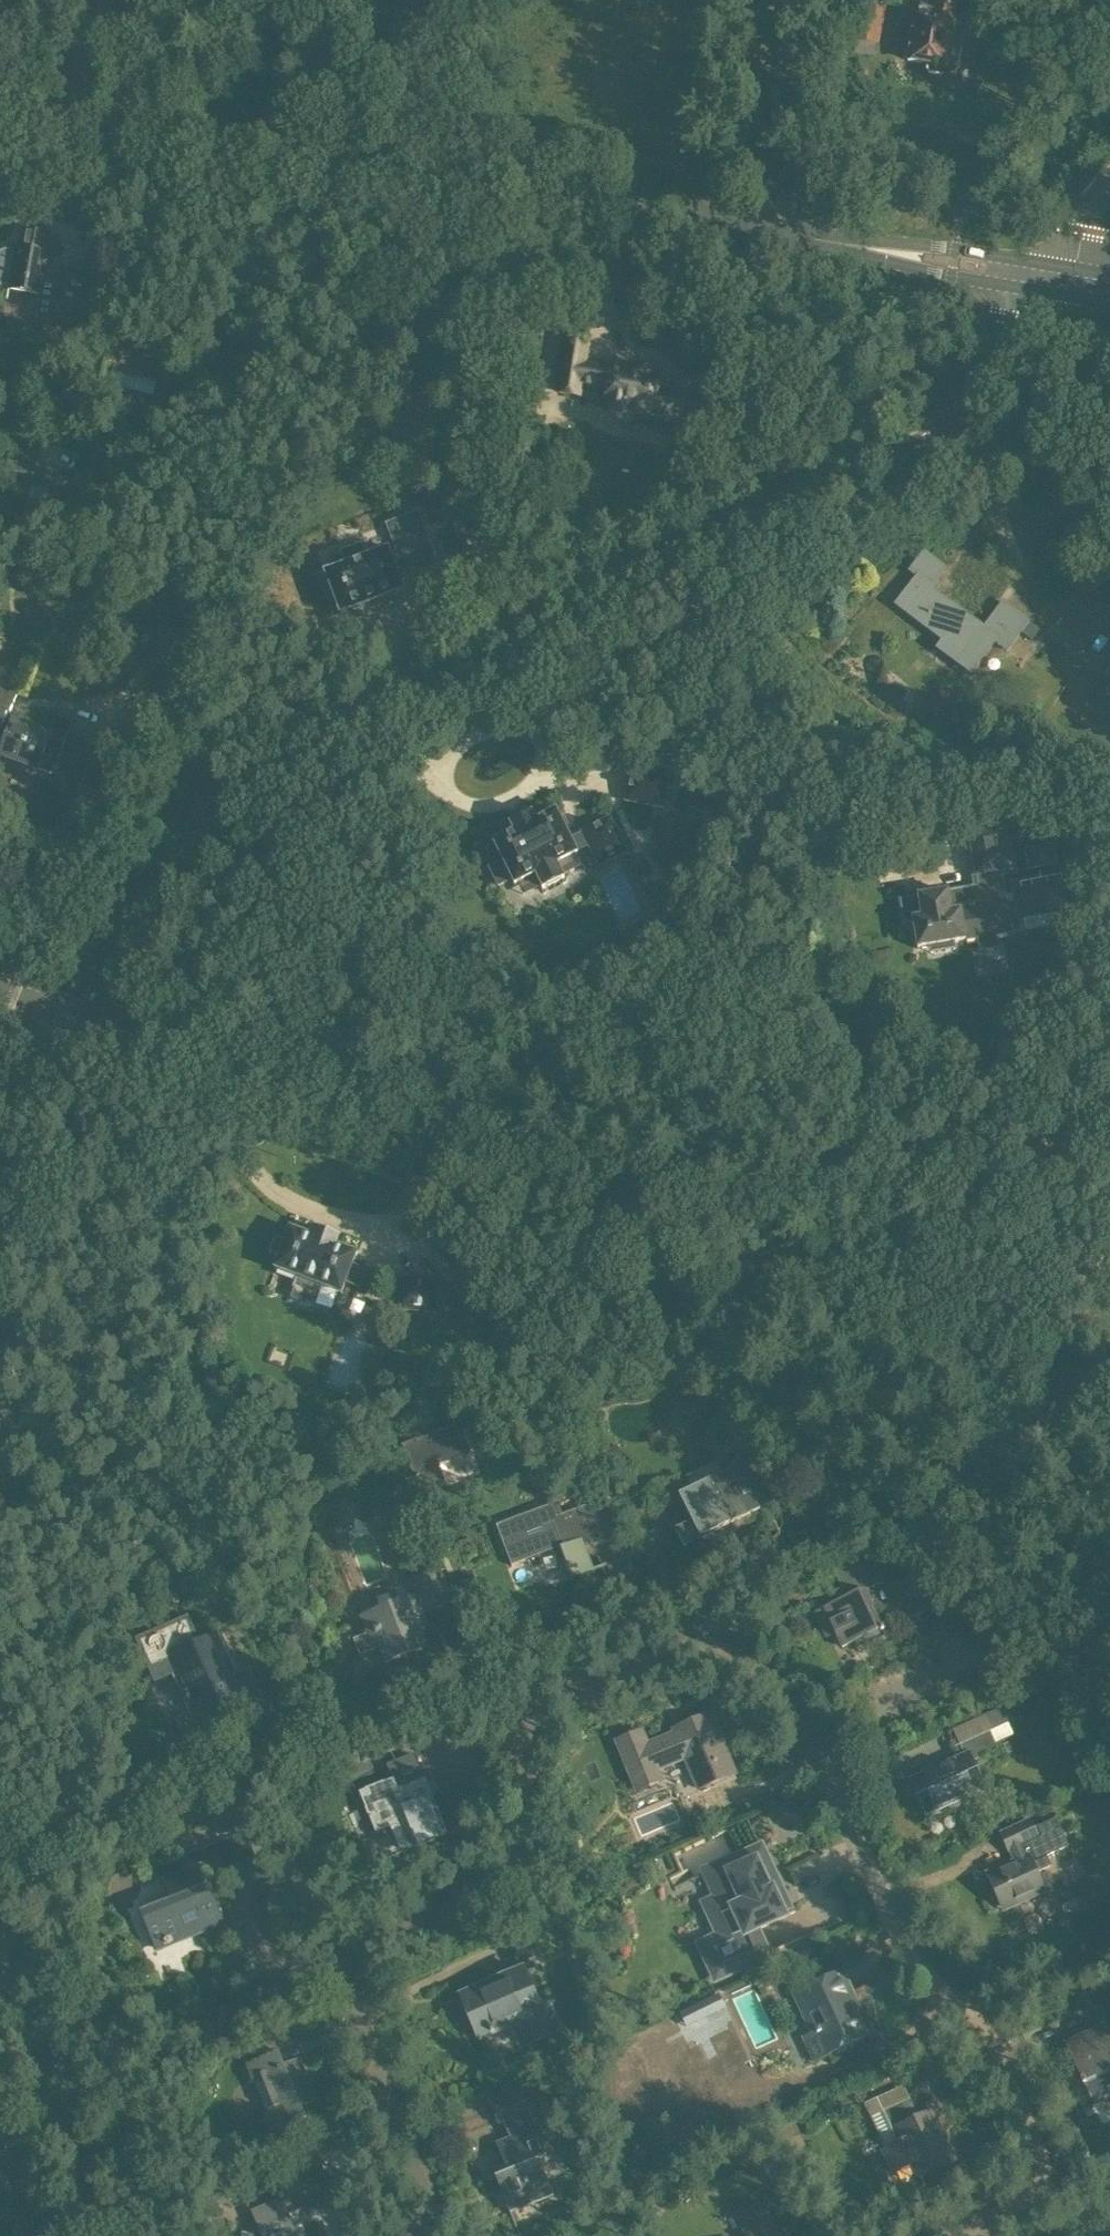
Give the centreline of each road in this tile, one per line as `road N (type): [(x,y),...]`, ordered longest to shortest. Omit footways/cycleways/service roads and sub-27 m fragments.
road 1 (residential): [(955,2235),(1027,2204),(1041,2189),(1041,2157),(976,2013),(912,1962),(793,1705),(707,1641),(553,1702),(536,1718),(525,1748),(527,1842),(518,1872),(370,1937),(346,1957),(344,1986),(423,2184),(427,2201),(415,2235)]
road 2 (tertiary): [(1053,282),(981,382),(934,421),(399,692),(271,766),(180,851),(70,1014)]
road 3 (tertiary): [(1109,1414),(70,1014)]
road 4 (secondary): [(759,233),(0,102)]
road 5 (secondary): [(1053,282),(759,233)]
road 6 (residential): [(97,2235),(13,1972)]
road 7 (unclassified): [(759,233),(797,0)]

